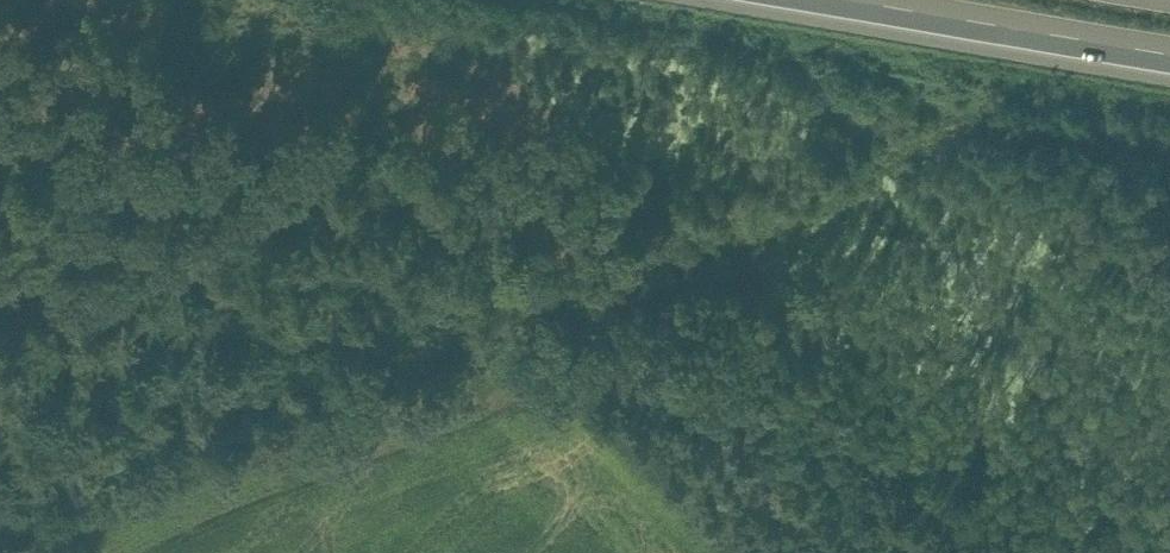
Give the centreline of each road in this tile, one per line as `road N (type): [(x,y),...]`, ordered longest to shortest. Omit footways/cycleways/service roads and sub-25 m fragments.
road 1 (motorway): [(871,0),(1169,48)]

